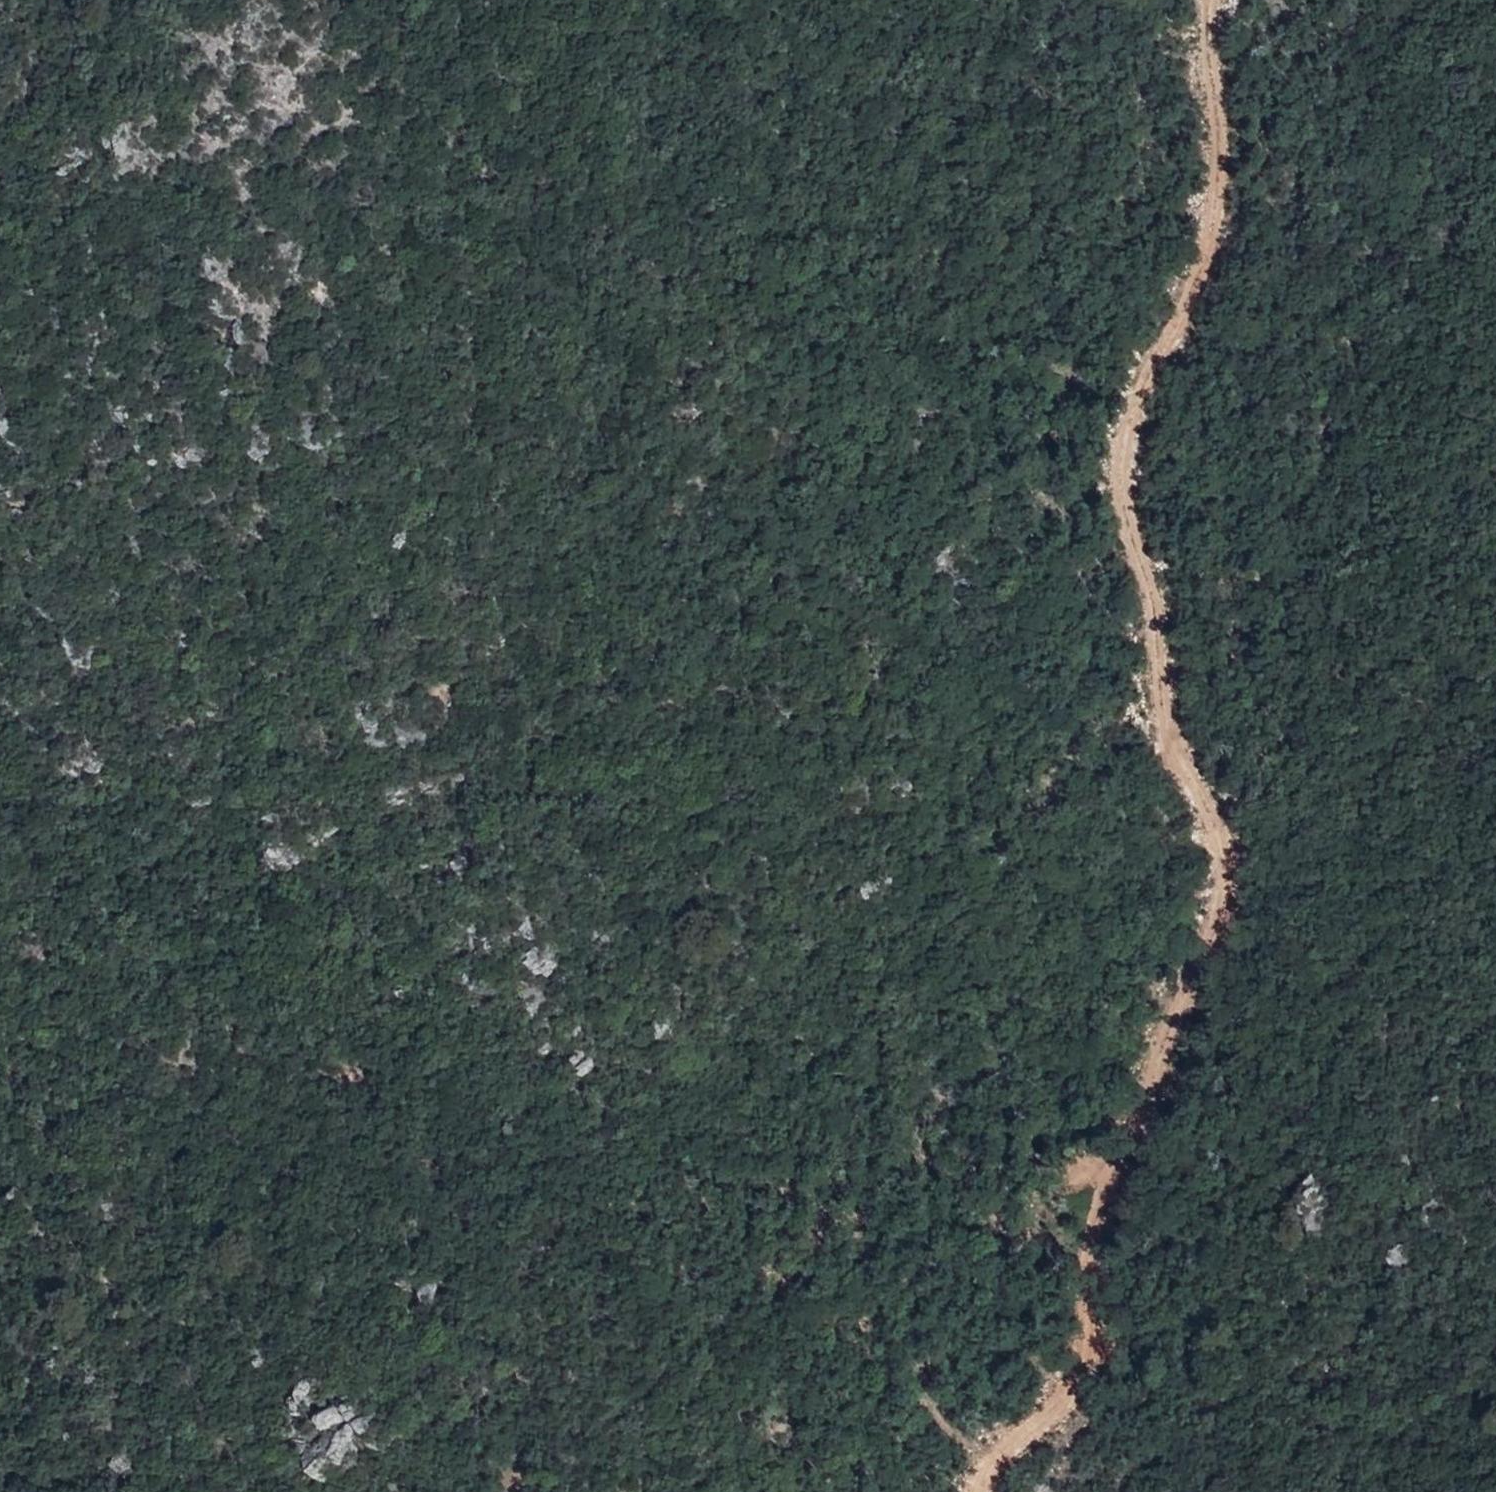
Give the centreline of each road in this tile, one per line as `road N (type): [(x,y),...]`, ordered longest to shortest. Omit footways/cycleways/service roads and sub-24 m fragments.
road 1 (track): [(1205,0),(1214,216),(1180,319),(1119,446),(1123,536),(1153,605),(1169,751),(1204,805),(1223,909),(1088,1237),(1089,1389),(995,1452),(978,1491)]

